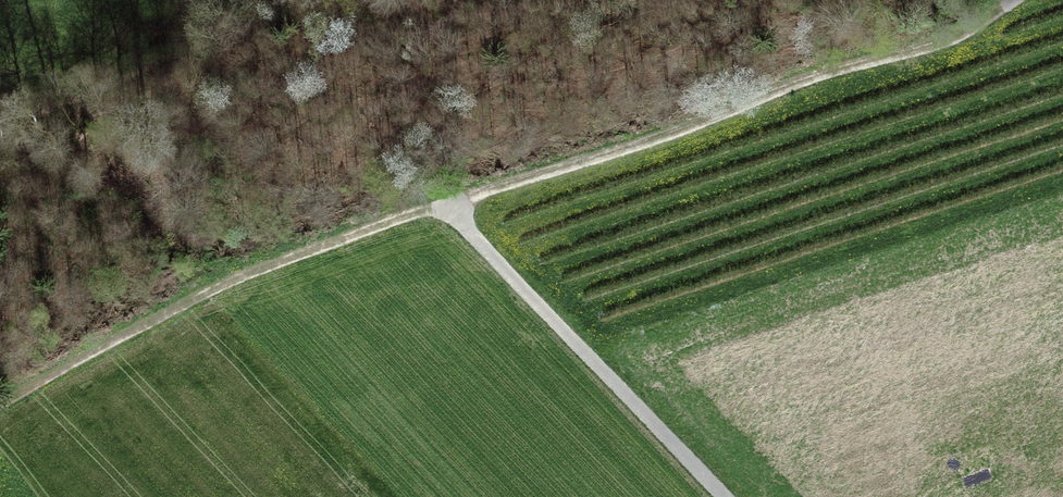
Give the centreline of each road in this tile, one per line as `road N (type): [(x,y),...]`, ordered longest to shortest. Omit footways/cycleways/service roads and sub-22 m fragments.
road 1 (track): [(0,407),(236,279),(834,73),(928,49),(1018,0)]
road 2 (track): [(725,496),(444,206)]

